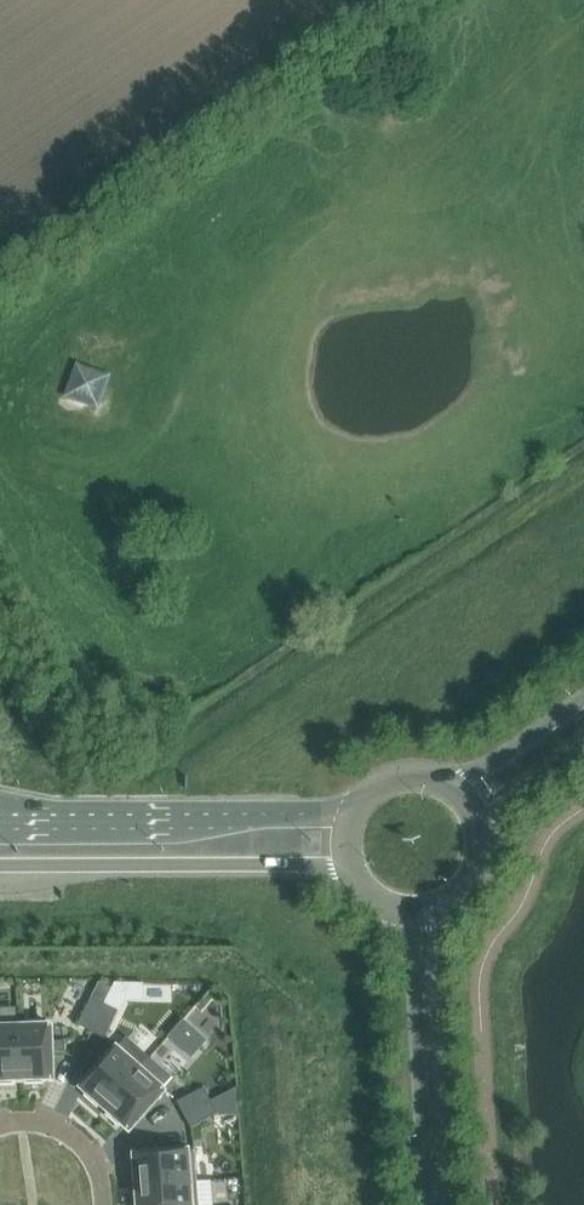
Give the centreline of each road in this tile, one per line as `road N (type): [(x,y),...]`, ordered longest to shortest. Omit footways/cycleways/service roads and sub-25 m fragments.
road 1 (tertiary): [(346,822),(0,817)]
road 2 (tertiary): [(0,871),(345,870)]
road 3 (residential): [(436,1204),(418,920)]
road 4 (tertiary): [(583,701),(460,788)]
road 5 (residential): [(0,1126),(42,1124),(77,1141),(97,1172),(101,1204)]
road 6 (tertiary): [(460,788),(410,773),(383,780),(346,822)]
road 7 (tertiary): [(418,920),(448,913),(472,894),(485,870),(485,823)]
road 8 (tertiary): [(485,823),(583,752)]

